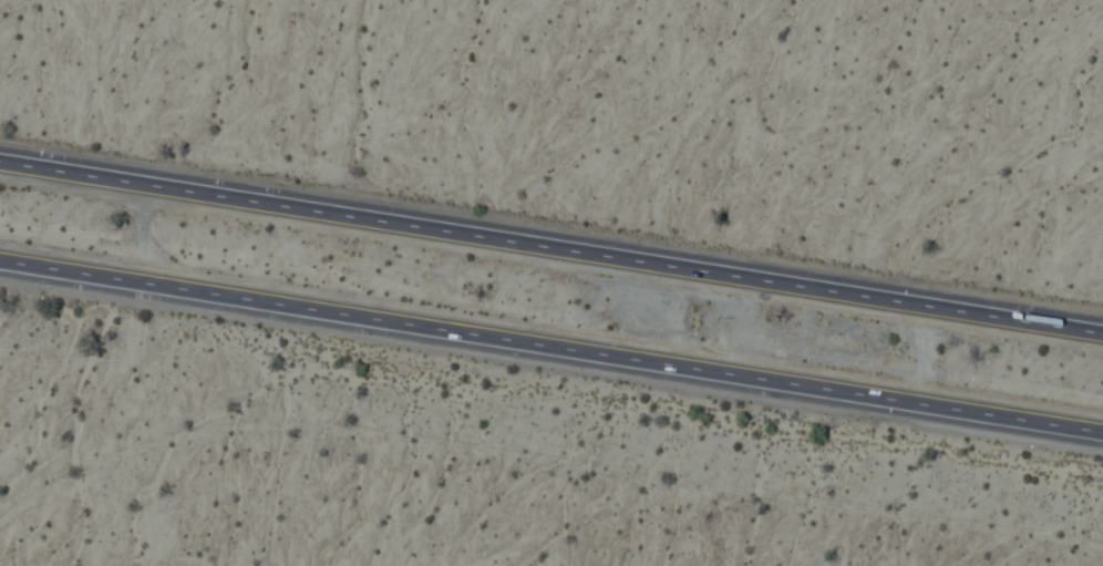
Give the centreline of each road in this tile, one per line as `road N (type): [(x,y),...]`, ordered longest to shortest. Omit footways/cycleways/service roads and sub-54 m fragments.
road 1 (motorway): [(1102,328),(0,157)]
road 2 (motorway): [(0,267),(1102,437)]

